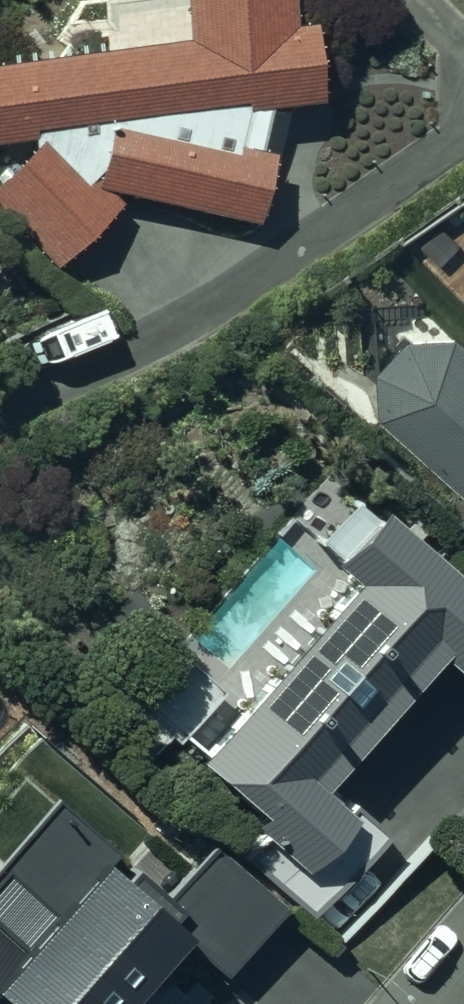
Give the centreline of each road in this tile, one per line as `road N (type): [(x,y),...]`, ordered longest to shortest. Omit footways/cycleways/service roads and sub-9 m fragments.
road 1 (residential): [(0,409),(214,306),(315,246),(463,140)]

